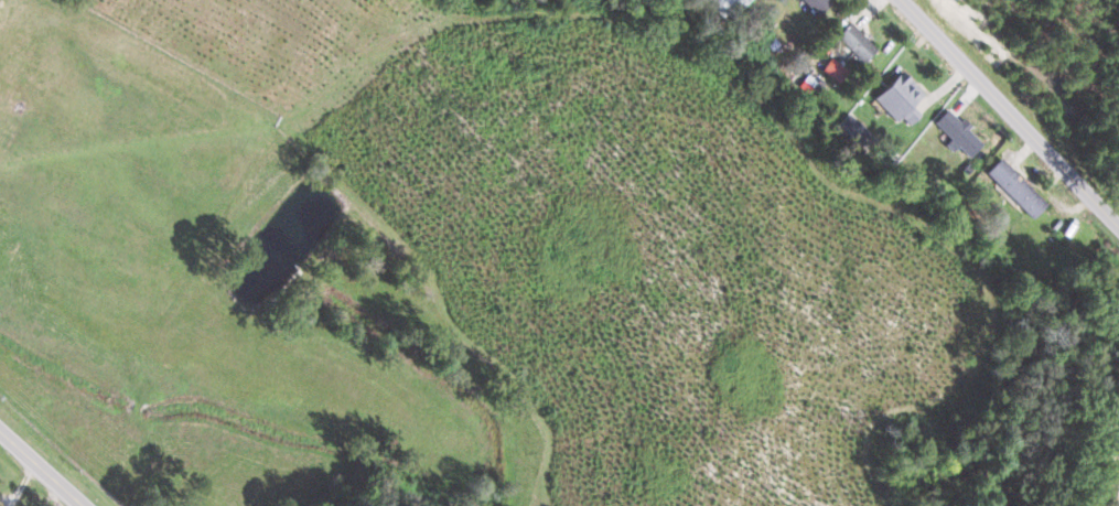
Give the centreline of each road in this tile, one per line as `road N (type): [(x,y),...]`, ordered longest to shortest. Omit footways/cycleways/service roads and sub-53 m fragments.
road 1 (residential): [(1118,234),(891,0)]

